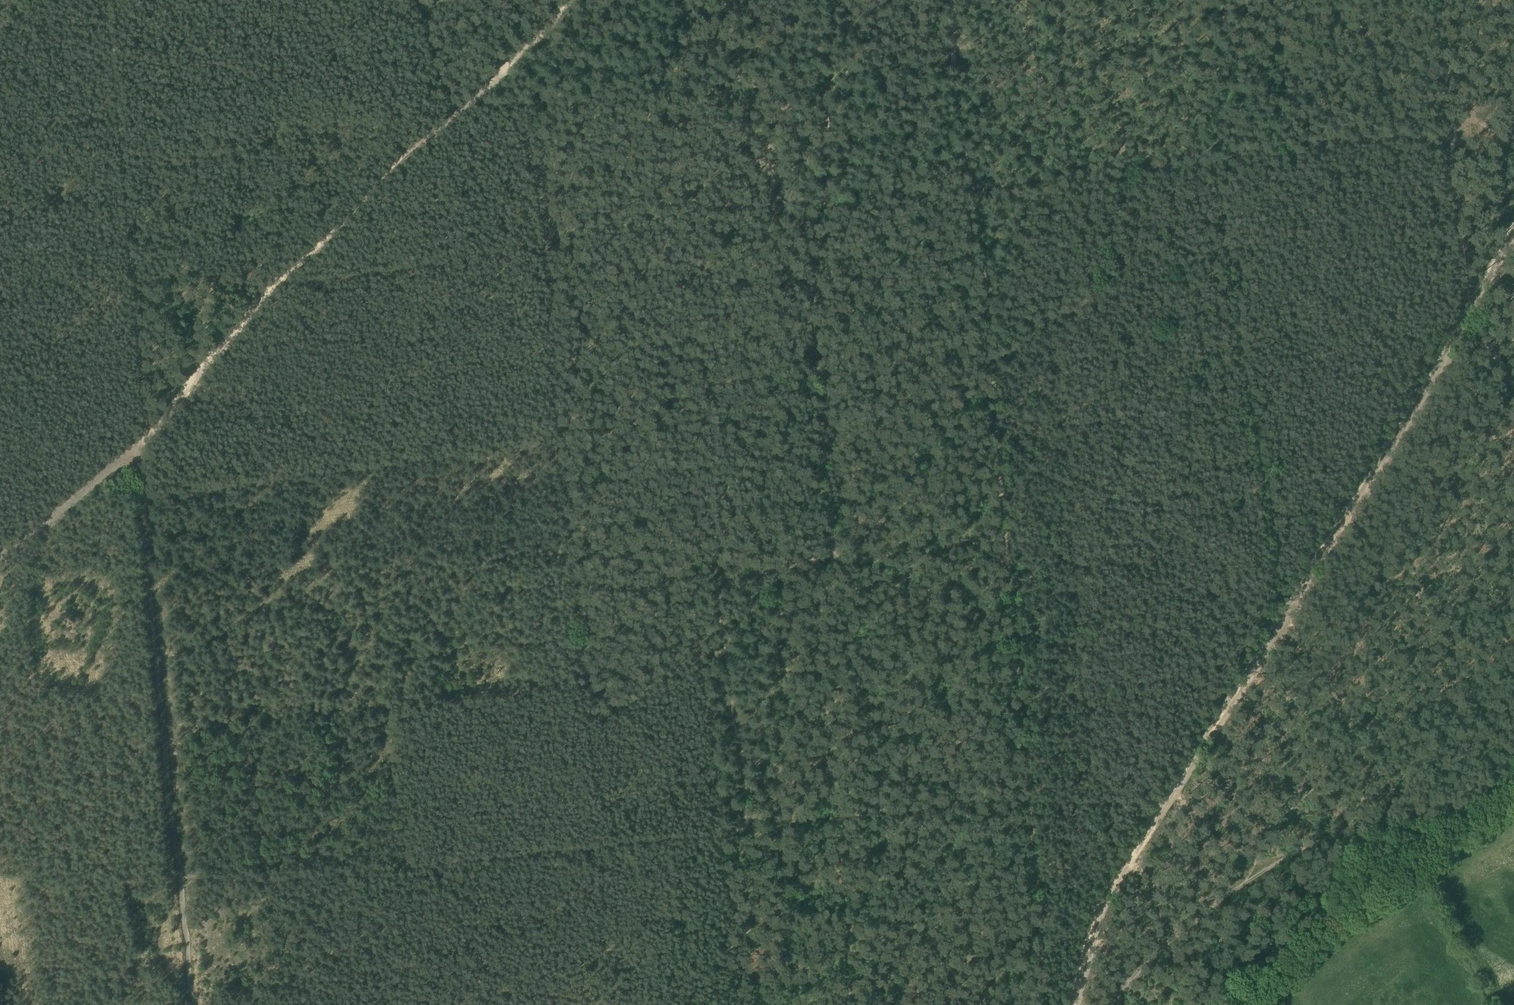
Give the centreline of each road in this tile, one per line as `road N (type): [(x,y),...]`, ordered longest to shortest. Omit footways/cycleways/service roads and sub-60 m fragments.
road 1 (track): [(145,439),(276,282),(573,0)]
road 2 (track): [(145,439),(138,463),(193,1004)]
road 3 (track): [(1103,994),(1272,867),(1377,821),(1475,806),(1513,780)]
road 4 (track): [(0,554),(145,439)]
road 5 (track): [(1513,391),(1474,337),(1473,322),(1513,234)]

